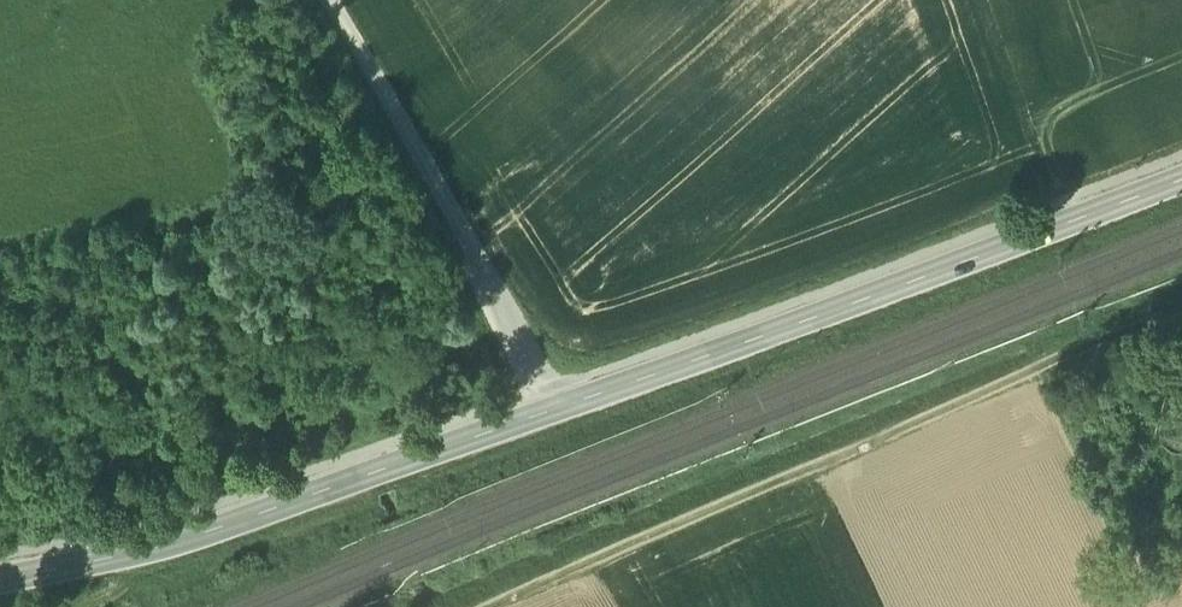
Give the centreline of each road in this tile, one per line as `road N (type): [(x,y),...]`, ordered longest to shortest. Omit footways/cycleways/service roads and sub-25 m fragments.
road 1 (secondary): [(0,588),(196,547),(1181,181)]
road 2 (track): [(508,606),(1049,365)]
road 3 (track): [(327,0),(519,320),(561,414)]

